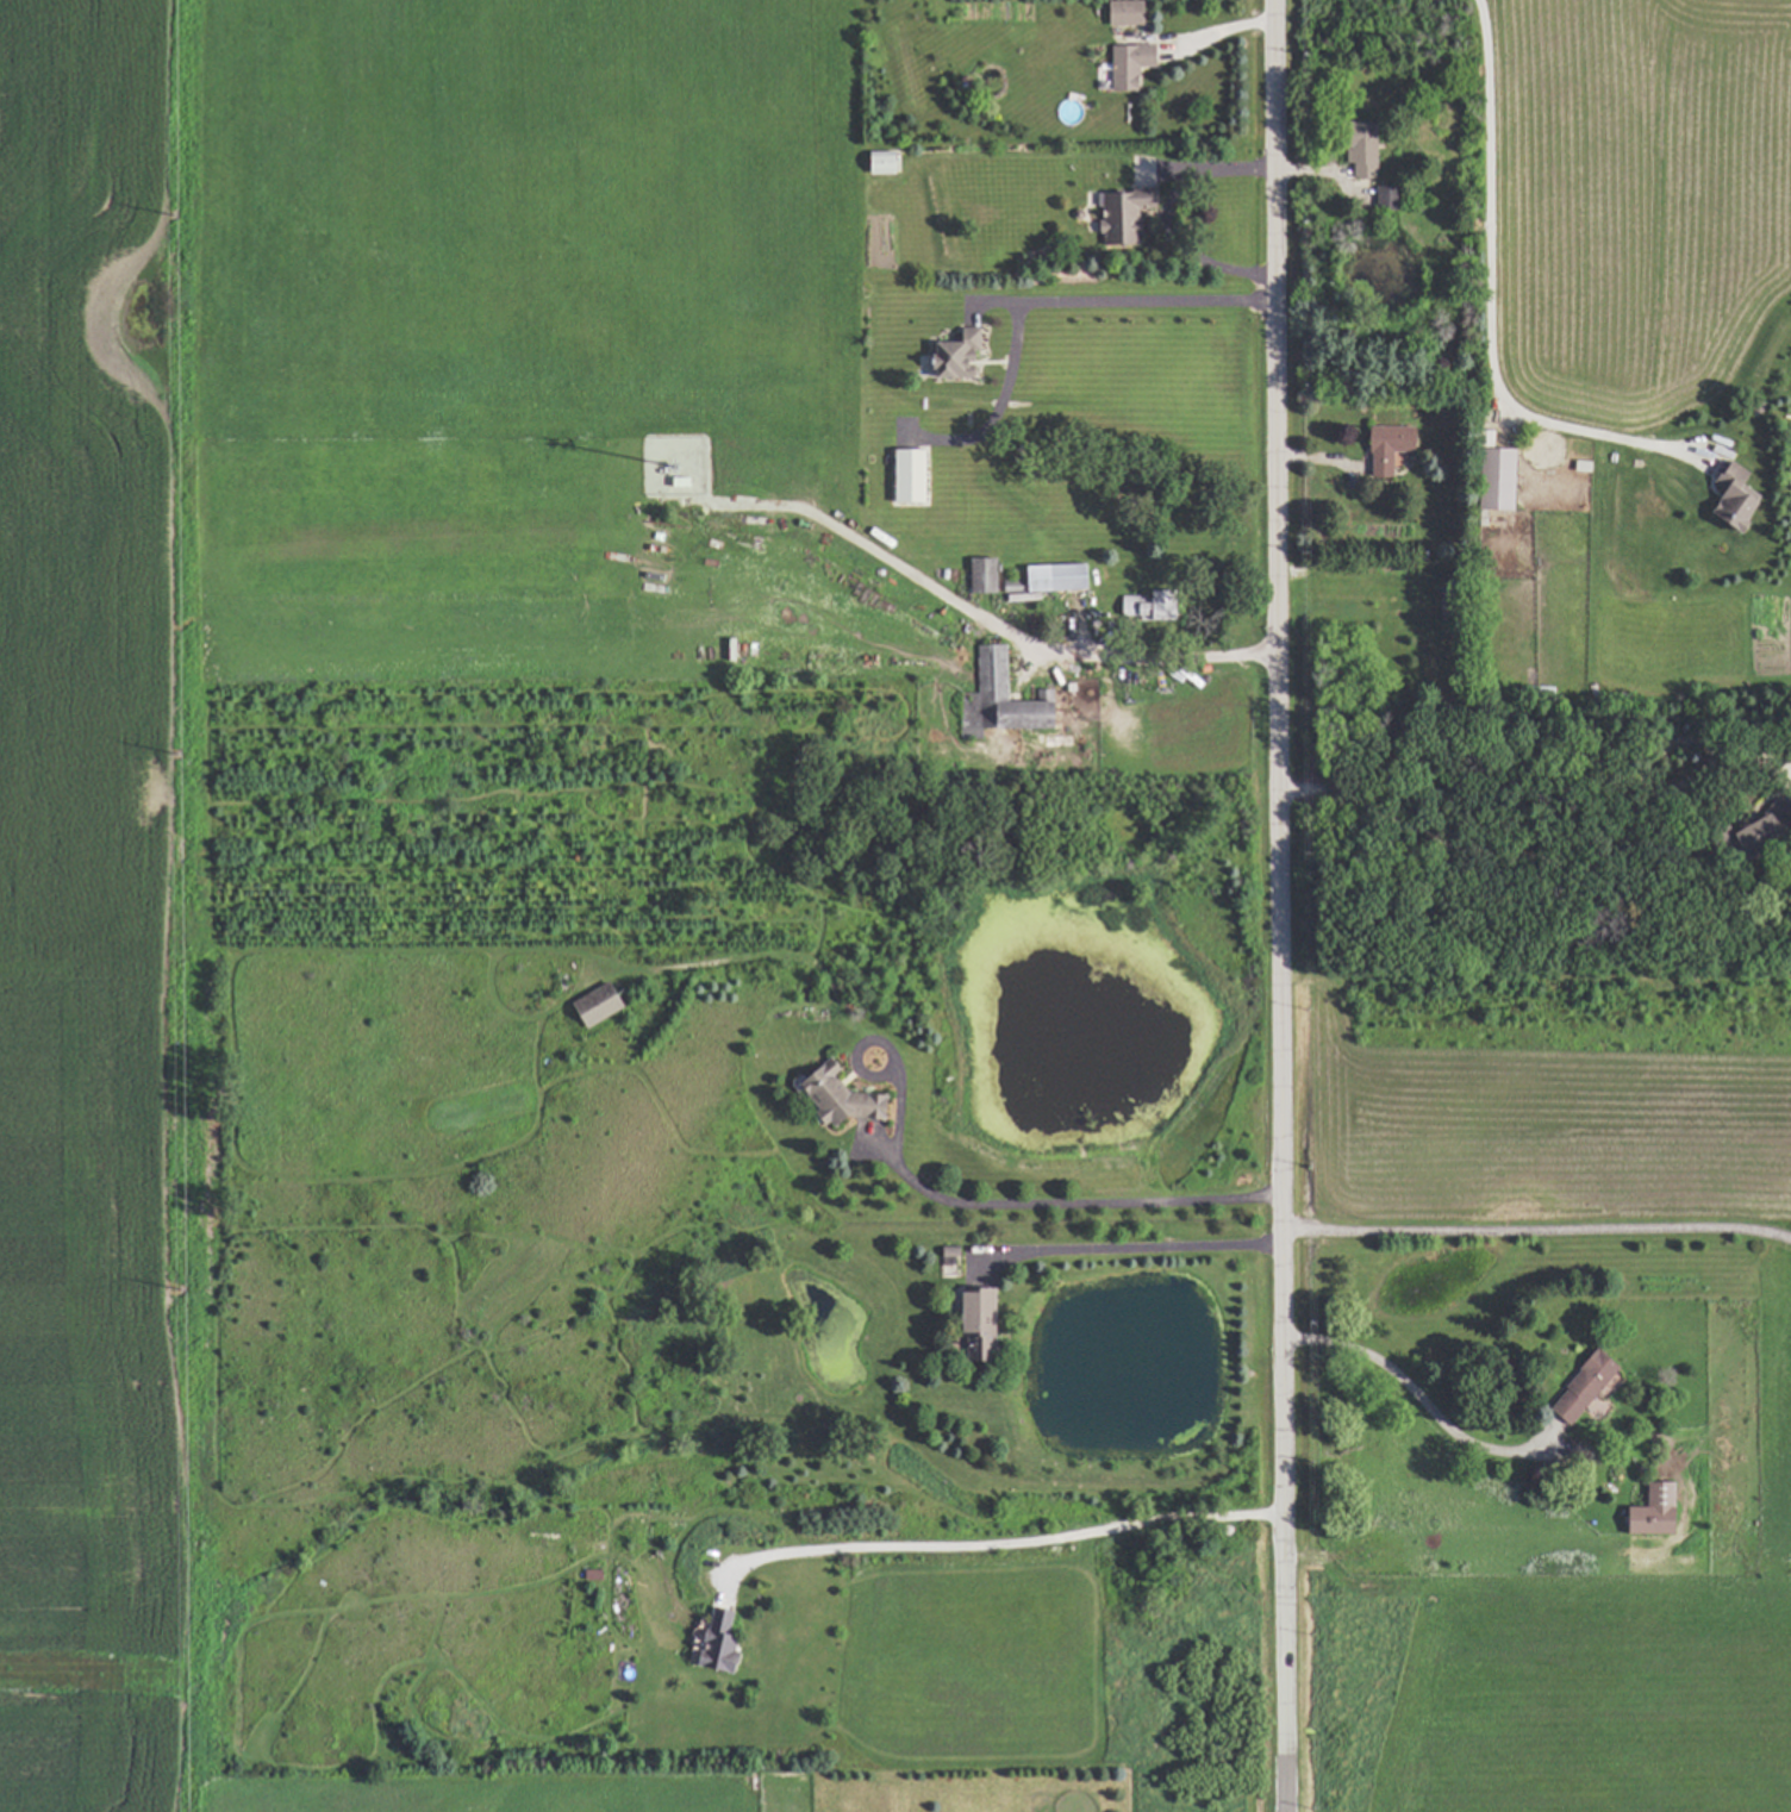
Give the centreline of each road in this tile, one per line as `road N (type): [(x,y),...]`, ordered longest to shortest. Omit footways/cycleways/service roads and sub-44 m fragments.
road 1 (residential): [(1284,1811),(1274,0)]

